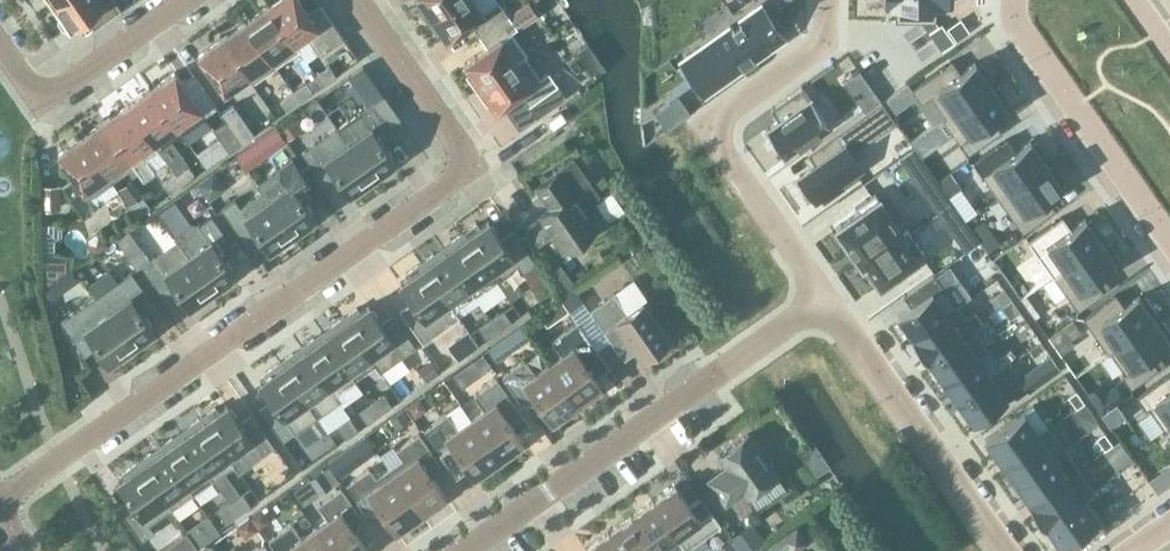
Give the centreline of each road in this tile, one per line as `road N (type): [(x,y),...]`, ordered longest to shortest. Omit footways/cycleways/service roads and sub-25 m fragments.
road 1 (residential): [(0,500),(474,165)]
road 2 (residential): [(464,550),(826,297)]
road 3 (residential): [(827,0),(820,45),(735,106),(719,135),(826,297)]
road 4 (residential): [(826,297),(1003,550)]
road 5 (residential): [(1014,0),(1016,21),(1169,240)]
road 6 (residential): [(185,0),(40,102),(0,43)]
road 7 (residential): [(474,165),(357,0)]

